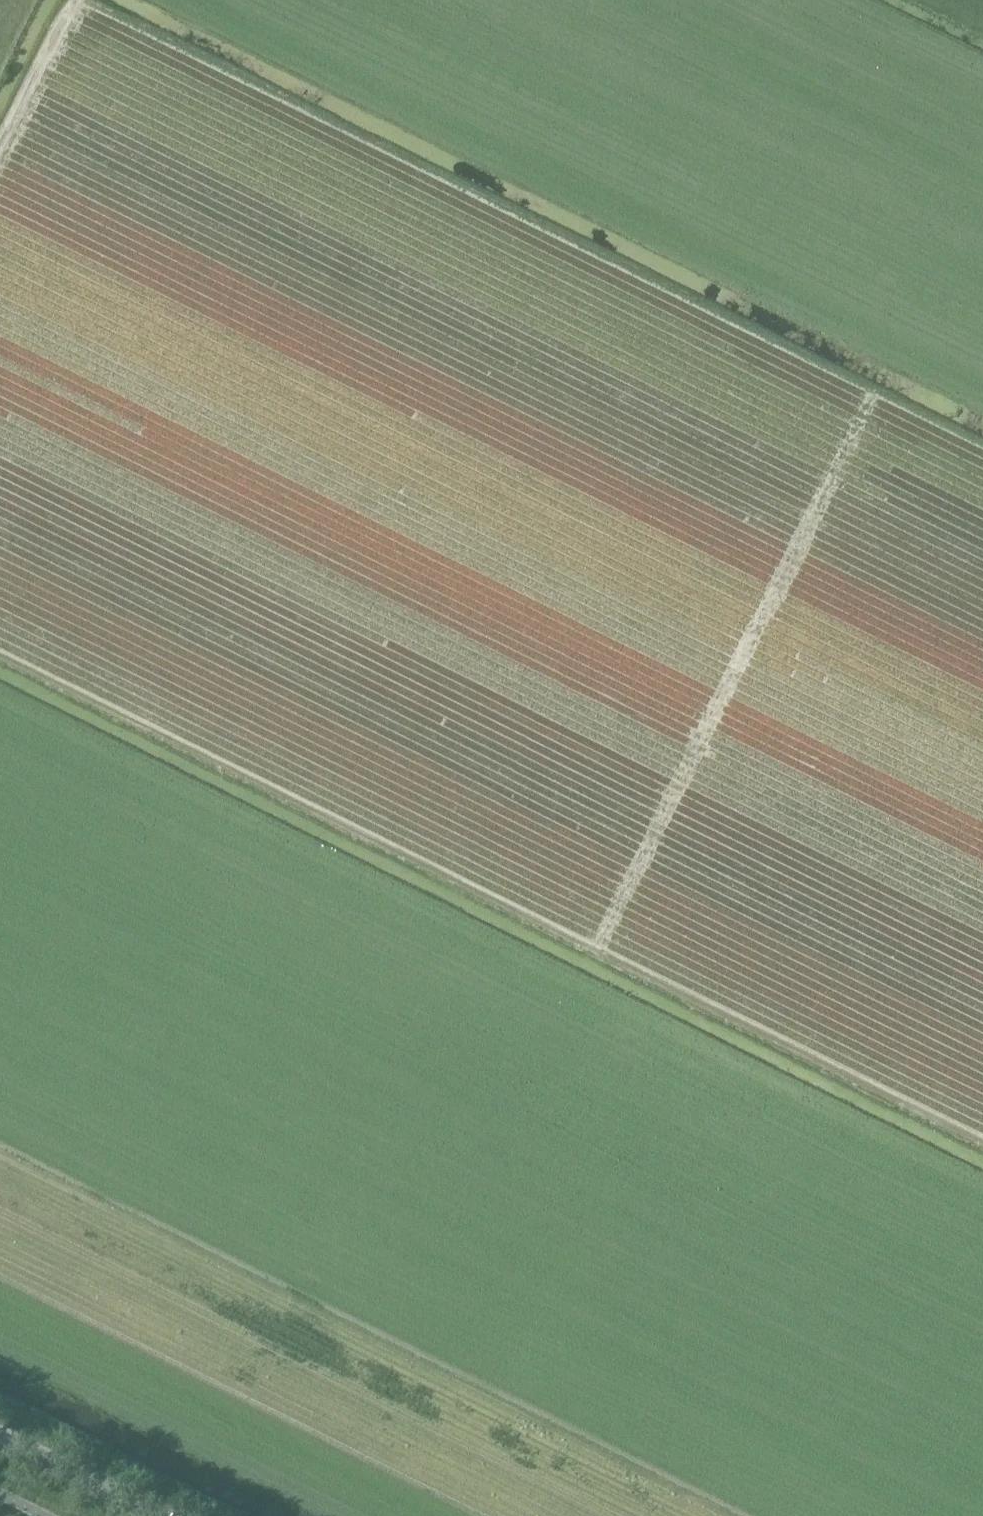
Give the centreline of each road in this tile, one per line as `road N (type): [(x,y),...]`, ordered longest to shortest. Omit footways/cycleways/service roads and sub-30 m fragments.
road 1 (tertiary): [(158,1515),(0,1437)]
road 2 (track): [(78,0),(0,151)]

